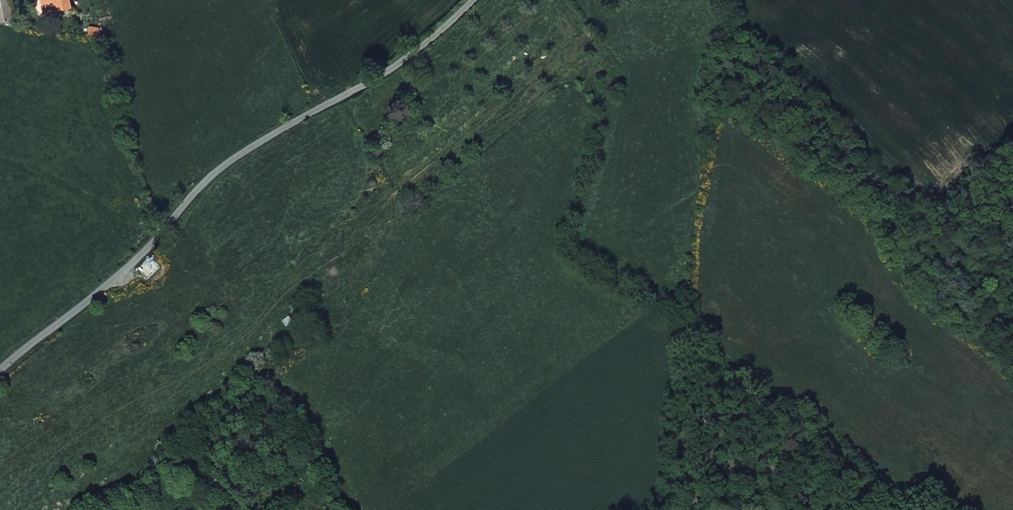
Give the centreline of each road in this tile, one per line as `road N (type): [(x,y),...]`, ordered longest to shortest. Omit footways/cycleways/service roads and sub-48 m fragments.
road 1 (unclassified): [(0,370),(145,250),(225,165),(393,67),(473,0)]

